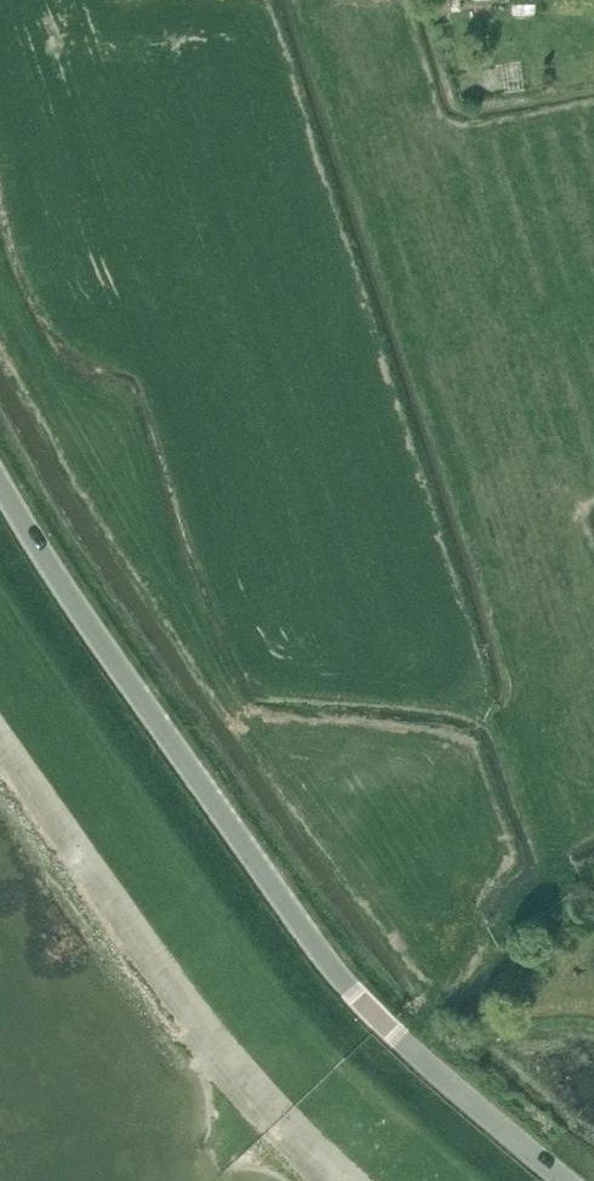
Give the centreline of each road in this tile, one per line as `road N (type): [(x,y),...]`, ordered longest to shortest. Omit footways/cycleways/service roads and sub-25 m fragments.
road 1 (tertiary): [(568,1180),(351,989),(73,600),(0,482)]

